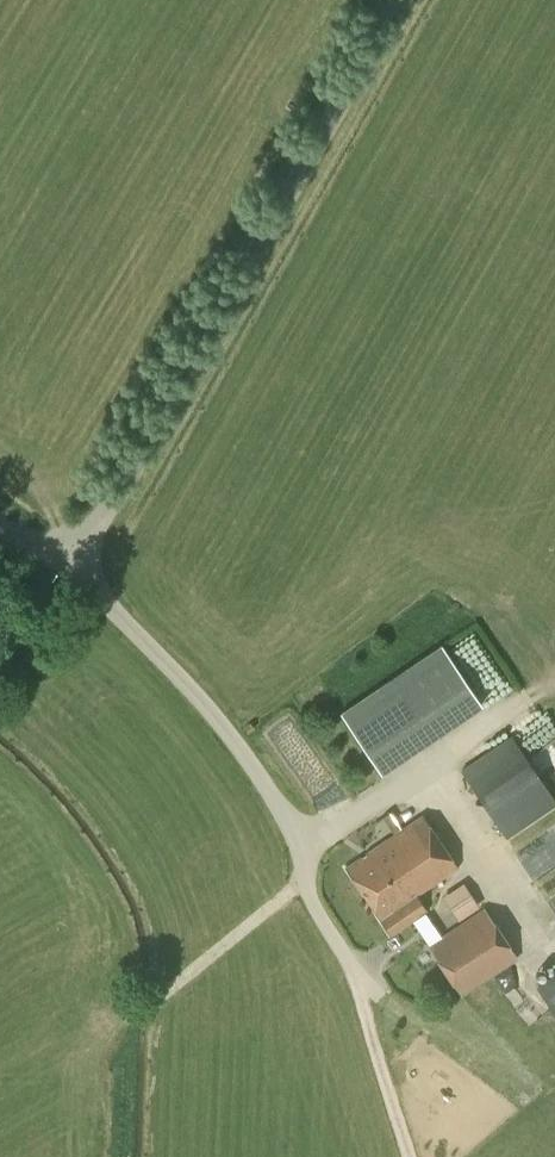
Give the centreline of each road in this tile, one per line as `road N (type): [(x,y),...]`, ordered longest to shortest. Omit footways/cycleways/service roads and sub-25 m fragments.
road 1 (unclassified): [(79,571),(403,0)]
road 2 (unclassified): [(365,984),(322,919),(306,850),(274,797),(79,571)]

